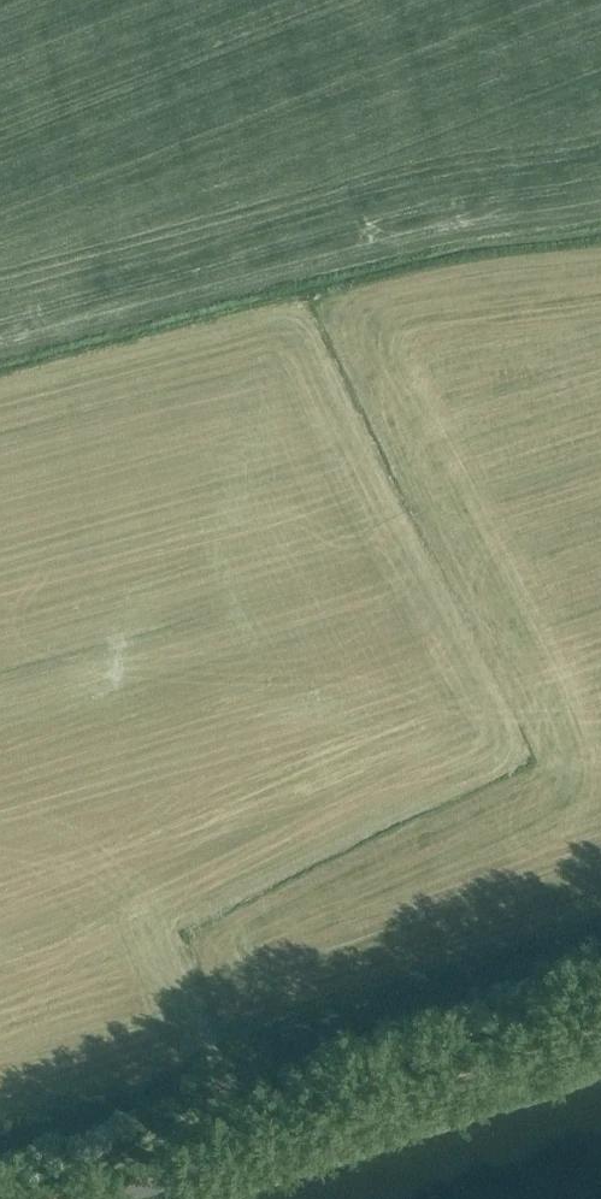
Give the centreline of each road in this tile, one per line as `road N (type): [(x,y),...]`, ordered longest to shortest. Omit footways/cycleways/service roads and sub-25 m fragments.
road 1 (unclassified): [(600,1037),(115,1198)]

